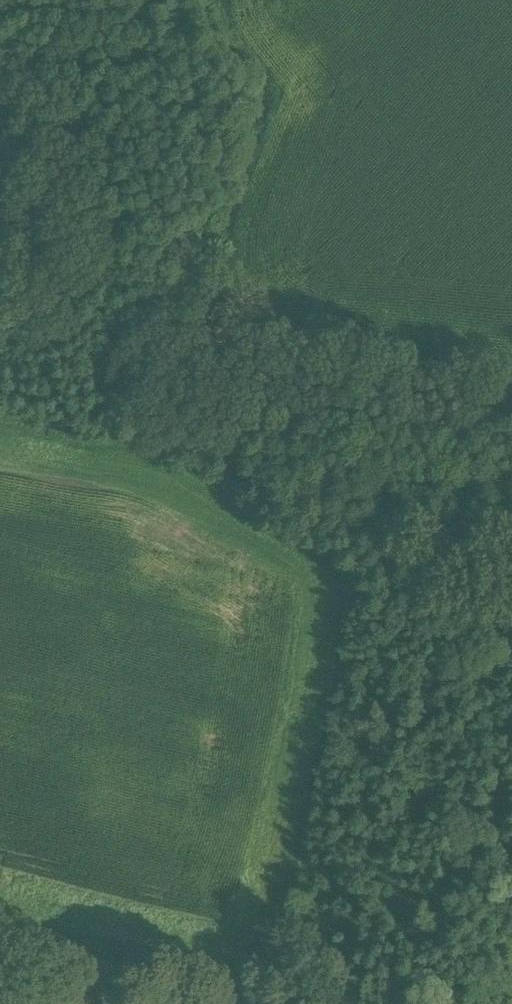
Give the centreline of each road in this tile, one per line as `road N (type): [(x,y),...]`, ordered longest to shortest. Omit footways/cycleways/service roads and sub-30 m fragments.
road 1 (unclassified): [(0,950),(216,1003)]

